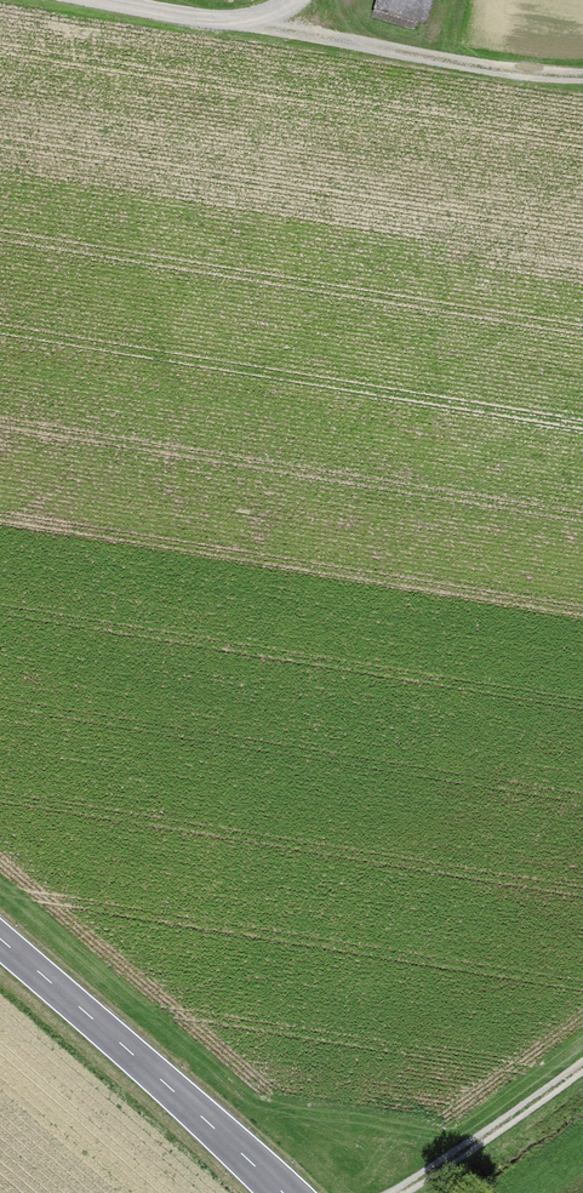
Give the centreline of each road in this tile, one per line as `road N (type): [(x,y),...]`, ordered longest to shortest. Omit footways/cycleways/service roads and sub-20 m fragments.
road 1 (tertiary): [(0,939),(280,1192)]
road 2 (track): [(582,74),(537,74),(255,24)]
road 3 (track): [(393,1192),(582,1060)]
road 4 (track): [(102,0),(255,24),(294,0)]

